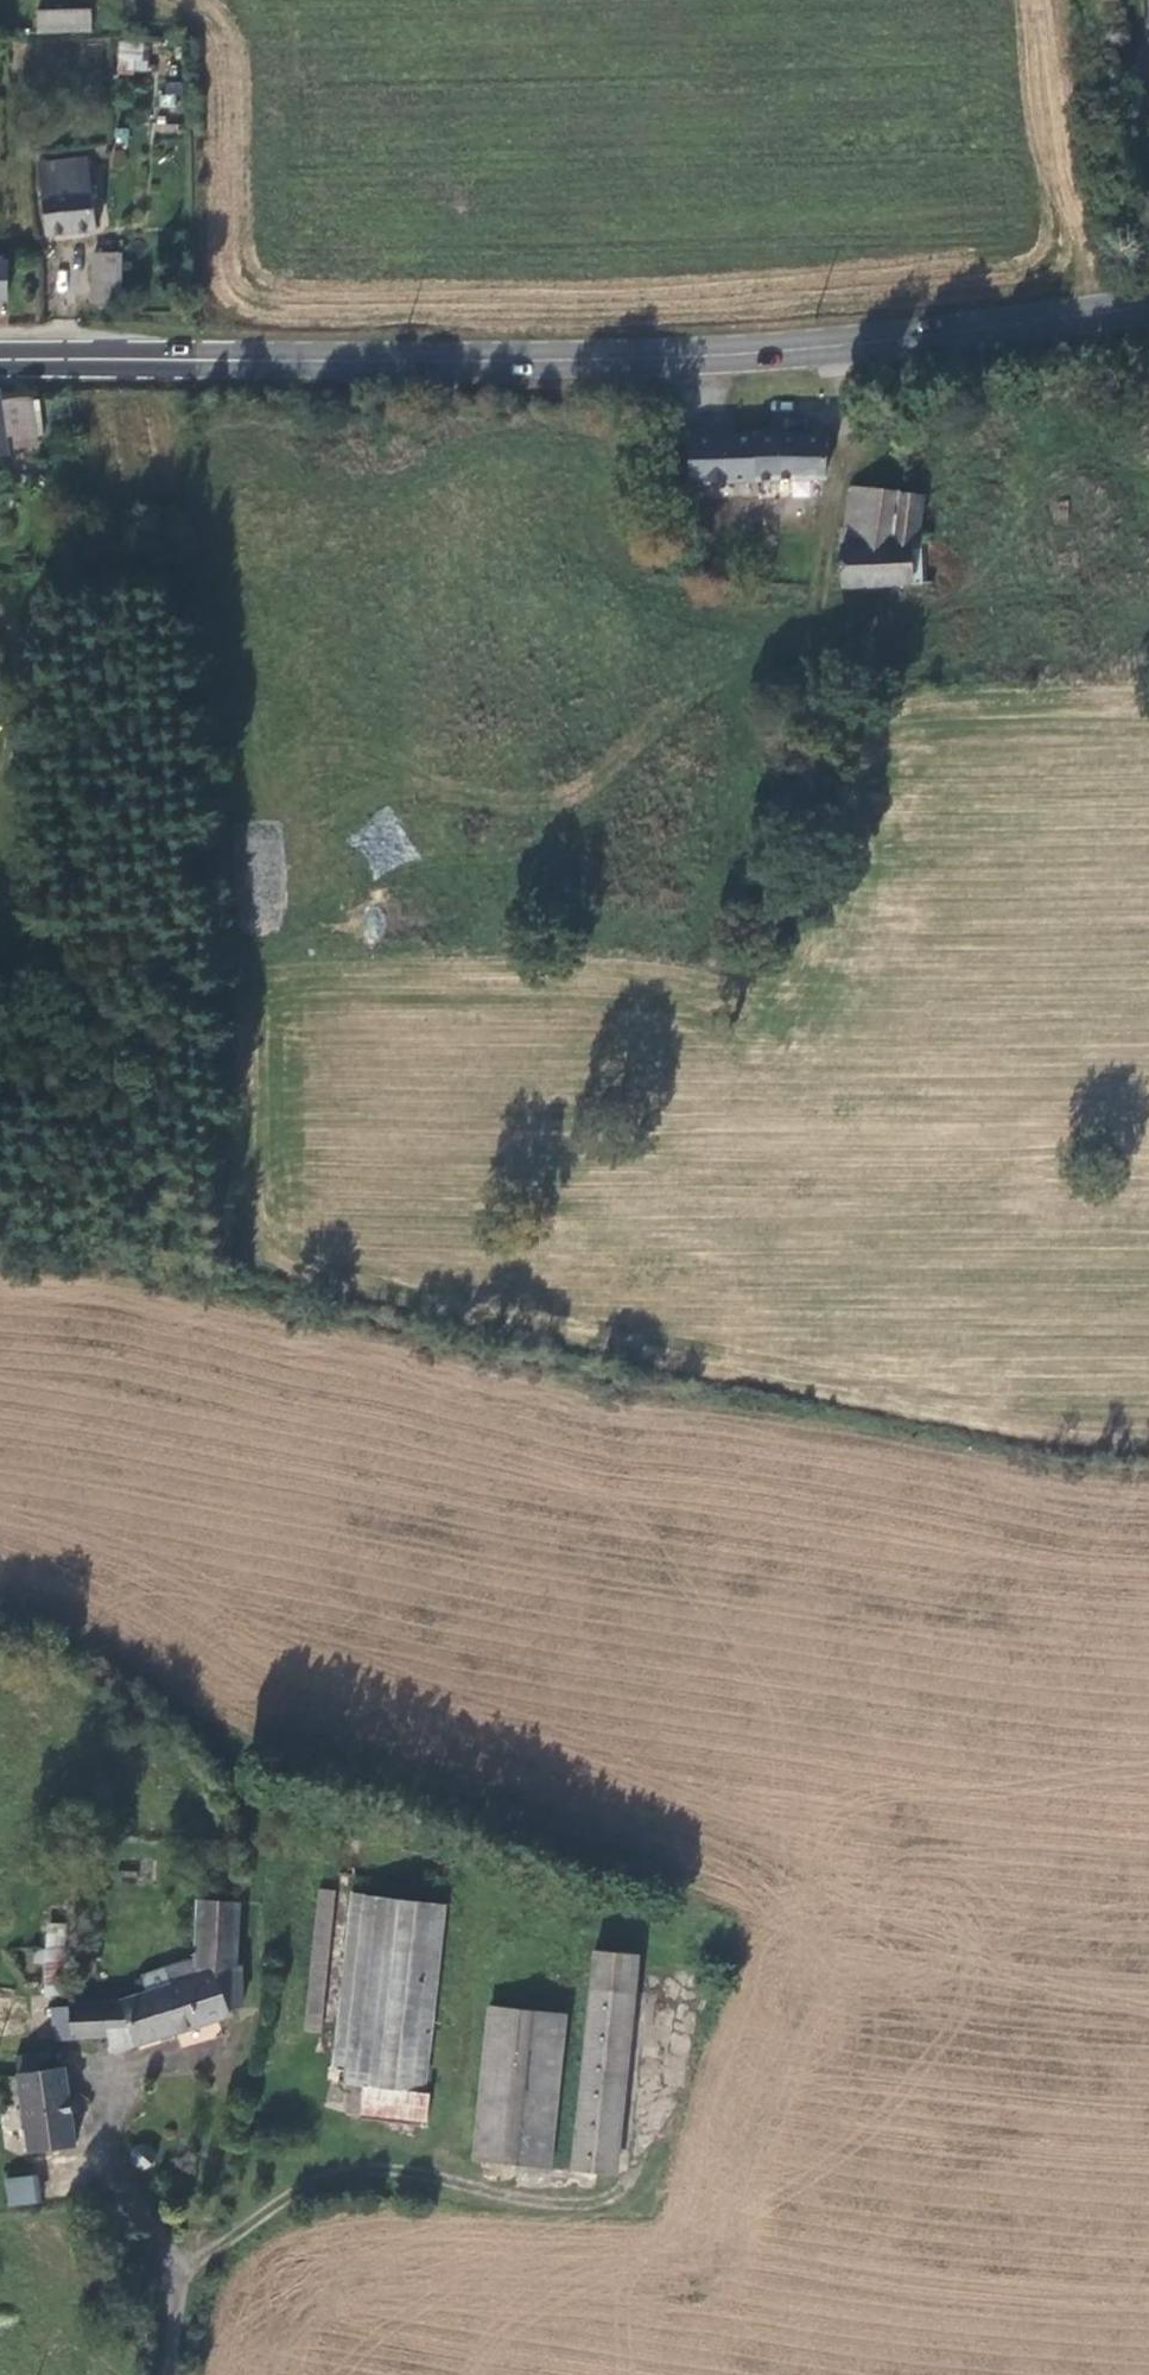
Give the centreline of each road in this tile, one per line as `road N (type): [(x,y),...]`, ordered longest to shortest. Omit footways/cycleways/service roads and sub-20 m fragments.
road 1 (secondary): [(0,361),(709,357),(1148,308)]
road 2 (unclassified): [(144,2374),(122,2211)]

